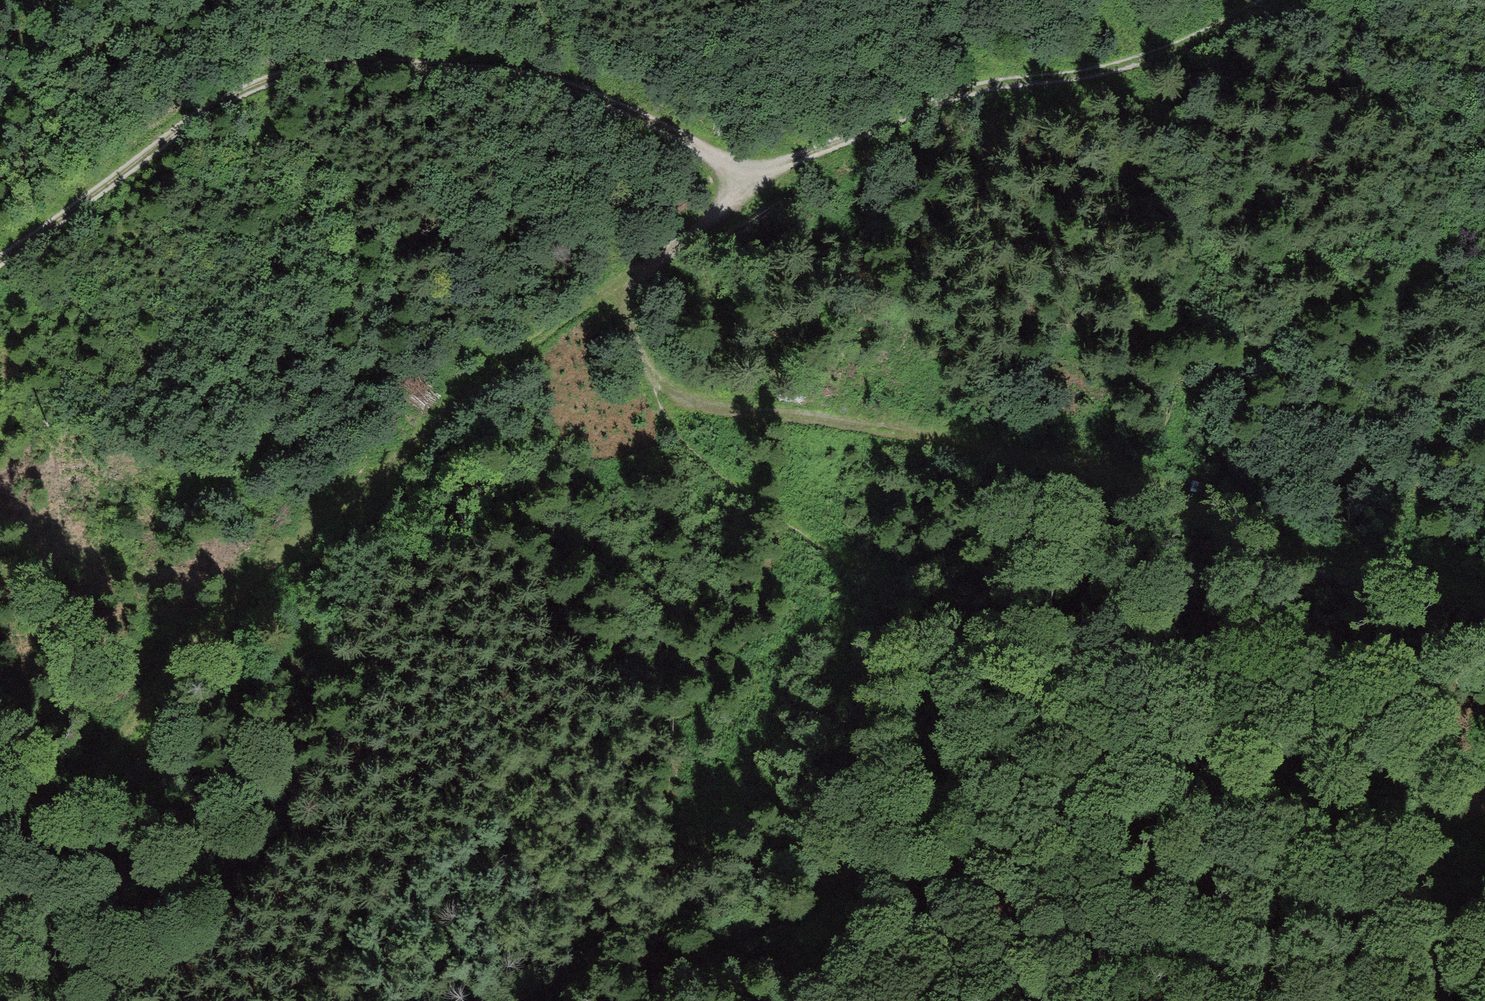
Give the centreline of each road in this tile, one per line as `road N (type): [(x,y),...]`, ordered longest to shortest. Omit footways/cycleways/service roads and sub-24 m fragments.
road 1 (track): [(1484,594),(1274,544),(1144,481),(1099,469),(660,400),(623,289),(758,177)]
road 2 (track): [(306,1000),(397,902),(504,810),(592,752),(706,700),(883,582),(1099,469)]
road 3 (track): [(0,953),(146,706),(250,594),(483,388),(623,289)]
road 4 (track): [(758,177),(594,94),(495,72),(354,63),(303,69),(200,108),(0,258)]
road 5 (track): [(1267,812),(883,582),(684,441),(660,400)]
road 6 (track): [(640,1000),(780,920),(861,894),(1267,812)]
road 7 (track): [(1263,0),(1106,69),(1036,70),(934,95),(758,177)]
road 8 (track): [(1484,877),(1267,812)]
road 9 (track): [(1267,812),(1484,761)]
road 10 (track): [(1484,222),(1338,290)]

